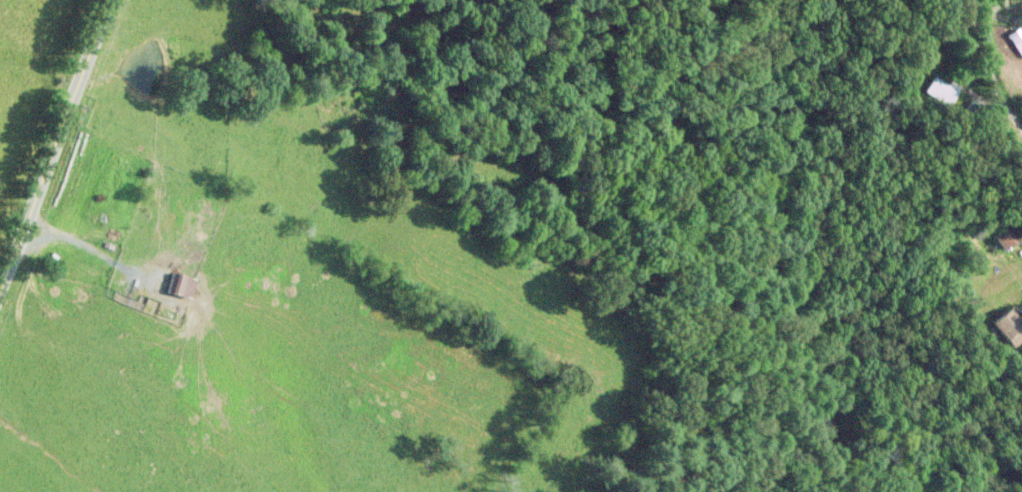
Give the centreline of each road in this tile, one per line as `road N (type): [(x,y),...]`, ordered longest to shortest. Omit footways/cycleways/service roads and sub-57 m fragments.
road 1 (residential): [(0,288),(109,0)]
road 2 (residential): [(1021,126),(991,78),(977,0)]

